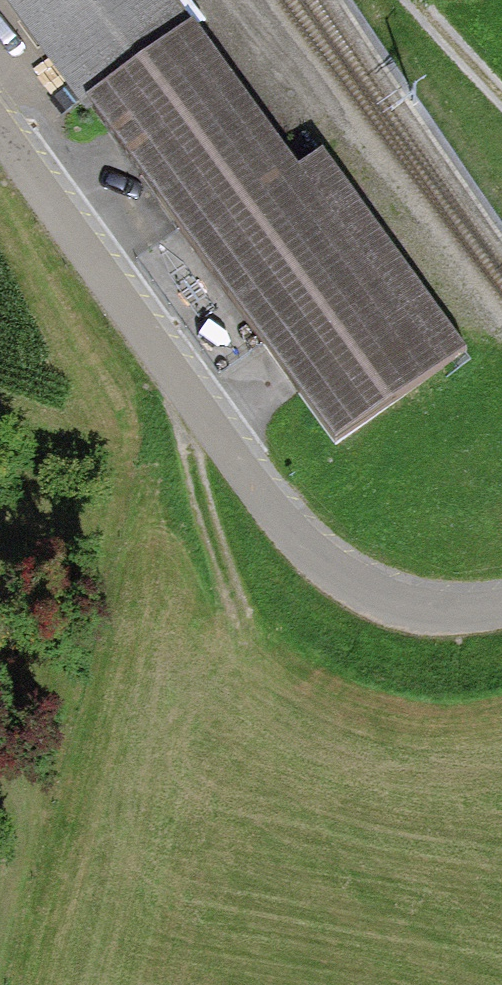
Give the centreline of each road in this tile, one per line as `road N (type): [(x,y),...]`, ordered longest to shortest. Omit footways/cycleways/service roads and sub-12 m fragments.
road 1 (residential): [(501,609),(442,617),(407,612),(373,599),(300,543),(0,130)]
road 2 (track): [(256,663),(188,450),(181,385)]
road 3 (track): [(501,101),(410,0)]

